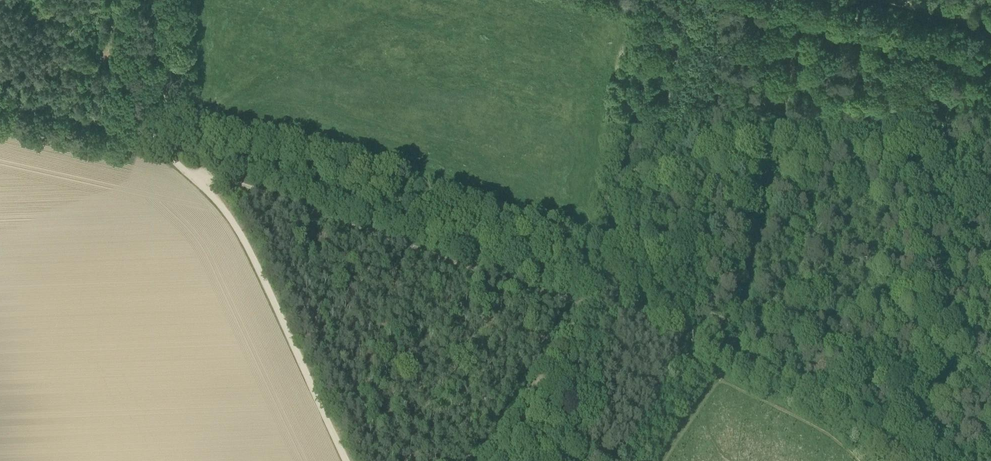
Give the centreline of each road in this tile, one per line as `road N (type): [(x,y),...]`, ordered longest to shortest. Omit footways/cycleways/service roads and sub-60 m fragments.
road 1 (track): [(587,307),(227,178),(198,176)]
road 2 (track): [(198,176),(226,204),(348,460)]
road 3 (track): [(587,307),(608,283),(665,0)]
road 4 (track): [(490,460),(587,307)]
road 5 (track): [(0,102),(157,142)]
road 6 (track): [(169,0),(167,104),(157,142)]

